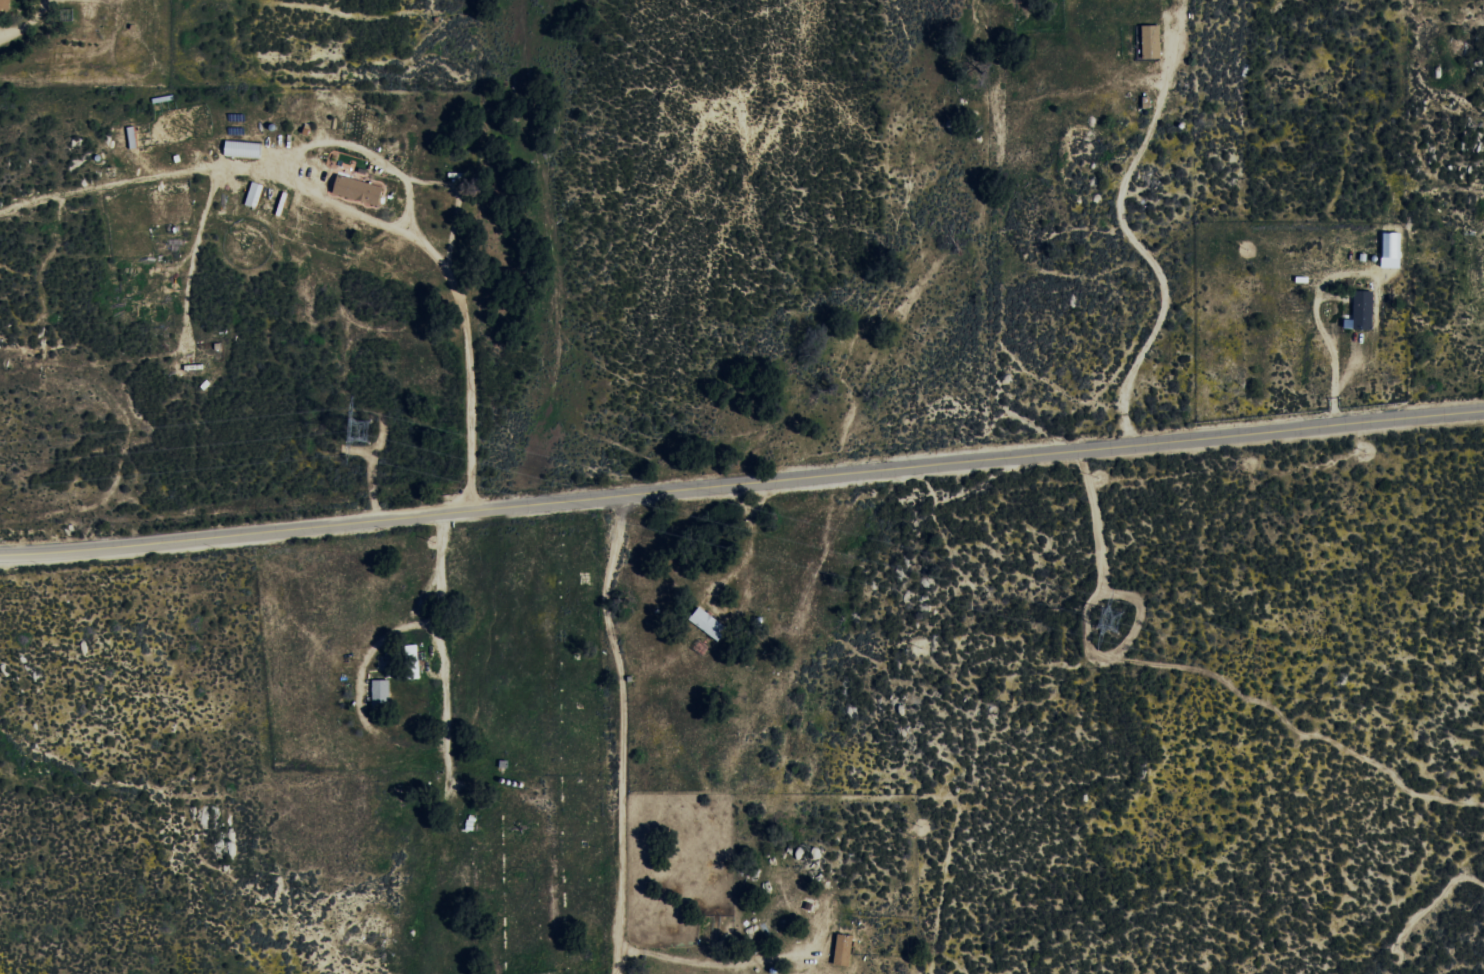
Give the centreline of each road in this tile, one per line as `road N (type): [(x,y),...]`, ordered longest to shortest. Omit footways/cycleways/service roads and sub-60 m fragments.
road 1 (tertiary): [(0,558),(1483,412)]
road 2 (residential): [(51,556),(21,144),(21,0)]
road 3 (residential): [(457,514),(440,635),(427,973)]

